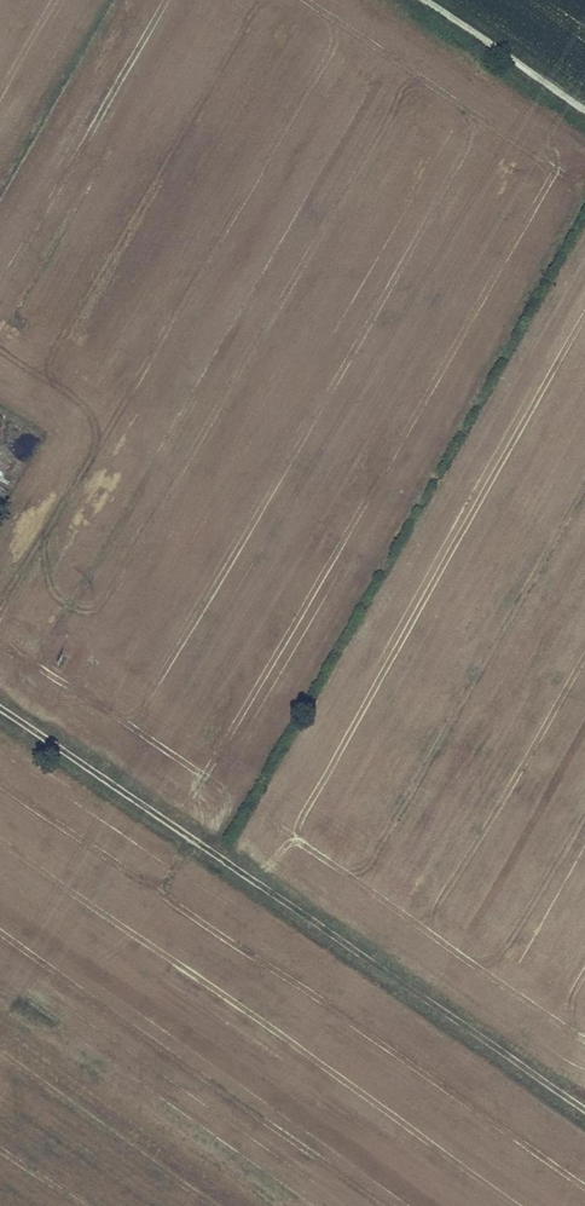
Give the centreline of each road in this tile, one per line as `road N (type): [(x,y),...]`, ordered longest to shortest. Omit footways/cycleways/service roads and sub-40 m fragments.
road 1 (track): [(584,1109),(0,708)]
road 2 (track): [(418,0),(584,114)]

